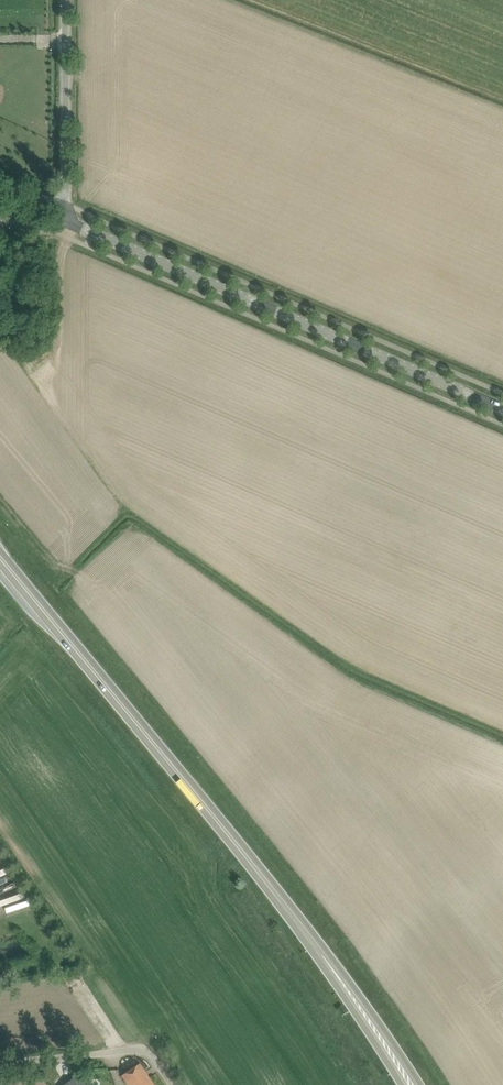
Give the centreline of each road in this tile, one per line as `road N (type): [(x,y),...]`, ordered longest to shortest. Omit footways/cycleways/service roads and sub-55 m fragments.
road 1 (primary): [(377,1031),(238,845),(0,558)]
road 2 (tertiary): [(502,410),(66,224)]
road 3 (unclassified): [(65,0),(66,224)]
road 4 (unclassified): [(0,1061),(146,1050)]

